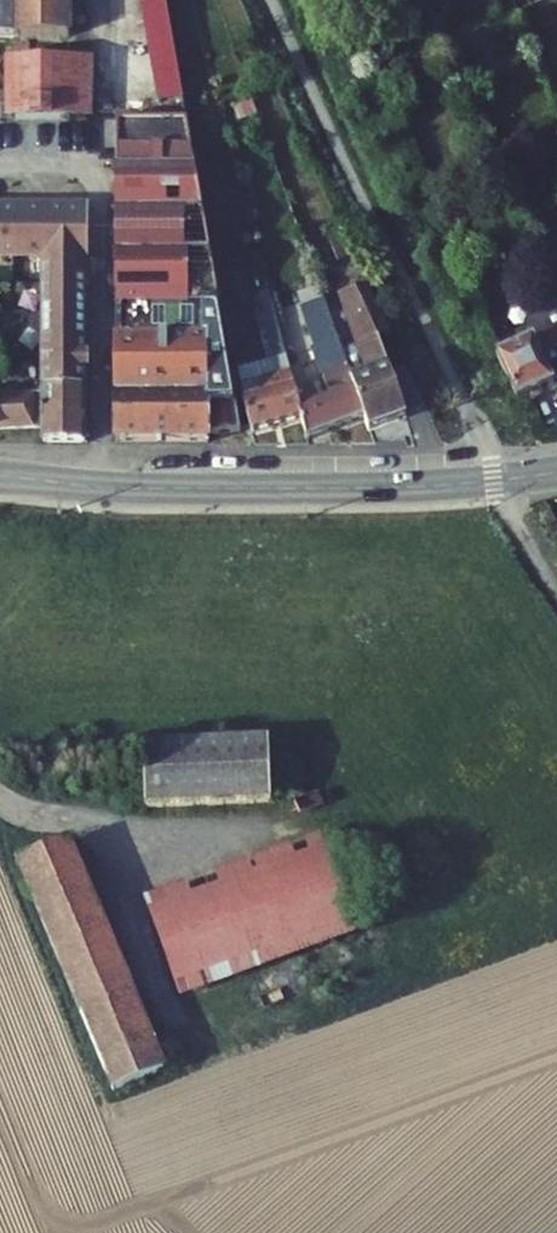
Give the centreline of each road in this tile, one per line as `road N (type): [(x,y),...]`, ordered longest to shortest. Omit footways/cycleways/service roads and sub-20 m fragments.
road 1 (track): [(273,0),(497,478),(556,578)]
road 2 (secondary): [(0,477),(256,488),(425,485),(556,470)]

